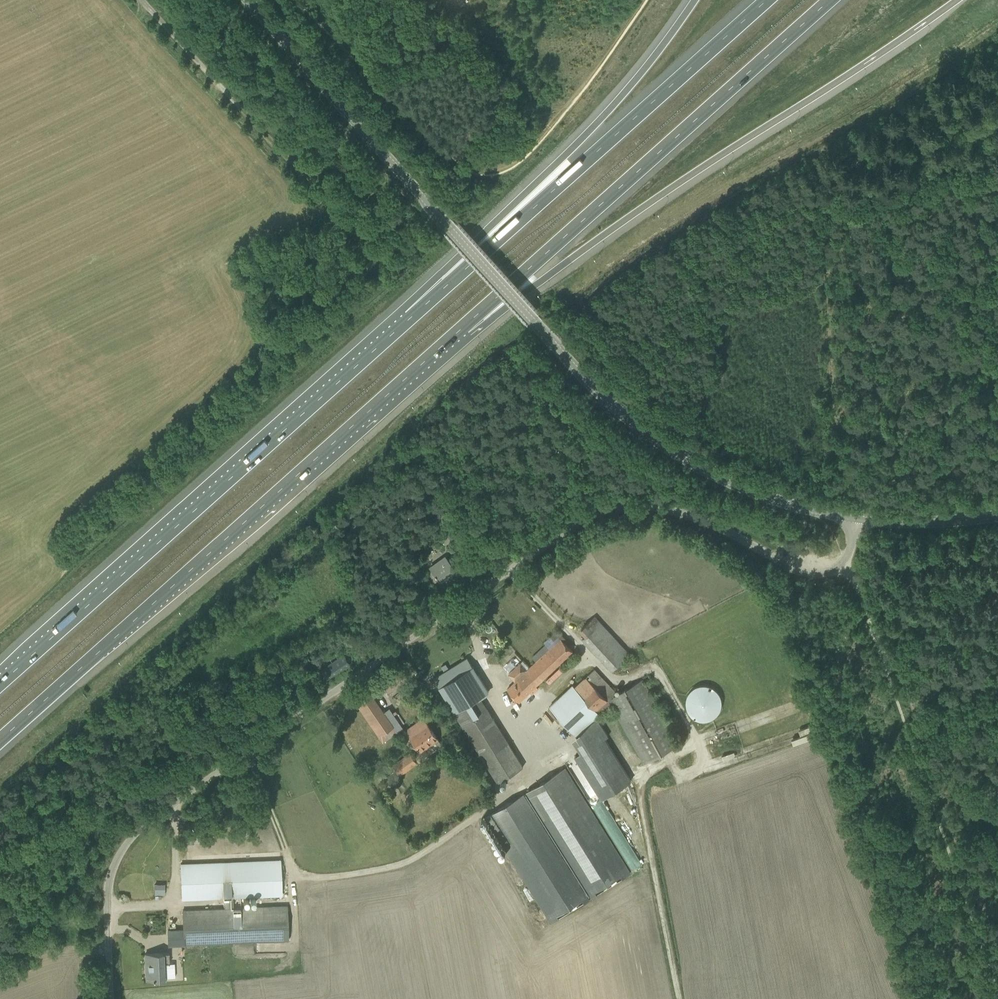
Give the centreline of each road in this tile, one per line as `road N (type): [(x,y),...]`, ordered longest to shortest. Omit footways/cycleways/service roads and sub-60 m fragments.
road 1 (unclassified): [(115,998),(110,887),(131,838),(615,505),(690,512),(799,574),(820,576),(844,566)]
road 2 (unclassified): [(856,518),(706,473),(647,435),(532,320),(251,0)]
road 3 (motorway): [(0,741),(466,326)]
road 4 (motorway): [(466,326),(955,0)]
road 5 (motorway): [(411,318),(0,684)]
road 6 (track): [(300,0),(464,164),(502,176),(540,141),(643,0)]
road 7 (motorway): [(466,326),(831,0)]
road 8 (motorway): [(766,0),(411,318)]
road 9 (motorway): [(695,0),(602,117),(438,276),(411,318)]
road 10 (track): [(997,978),(869,617)]
road 11 (unclassified): [(856,518),(997,515)]

